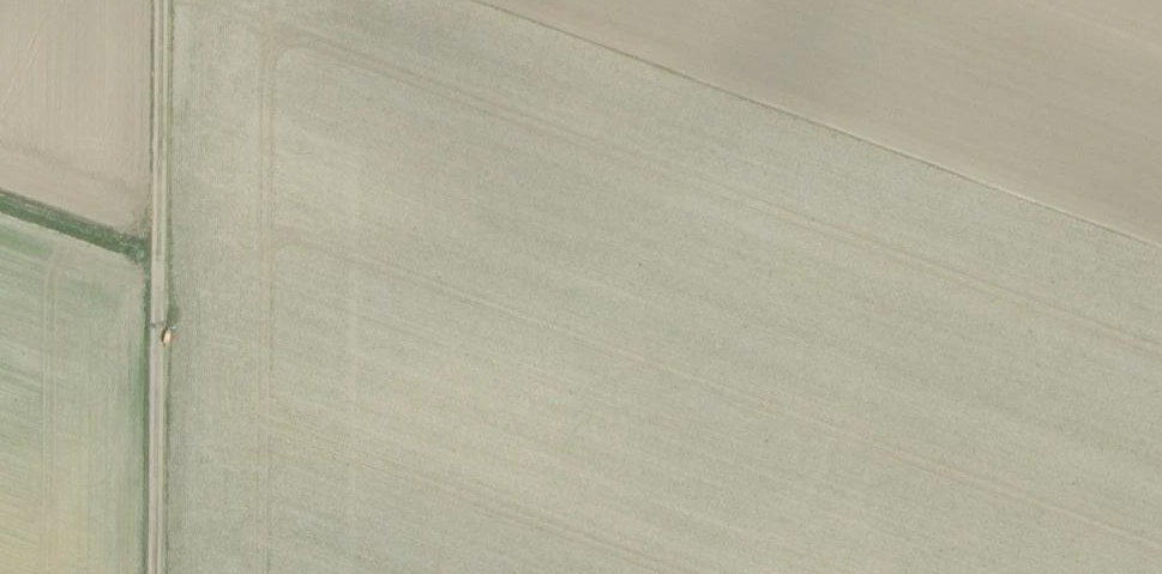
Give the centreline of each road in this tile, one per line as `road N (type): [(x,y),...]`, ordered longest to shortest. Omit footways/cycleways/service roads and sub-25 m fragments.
road 1 (track): [(162,0),(155,573)]

